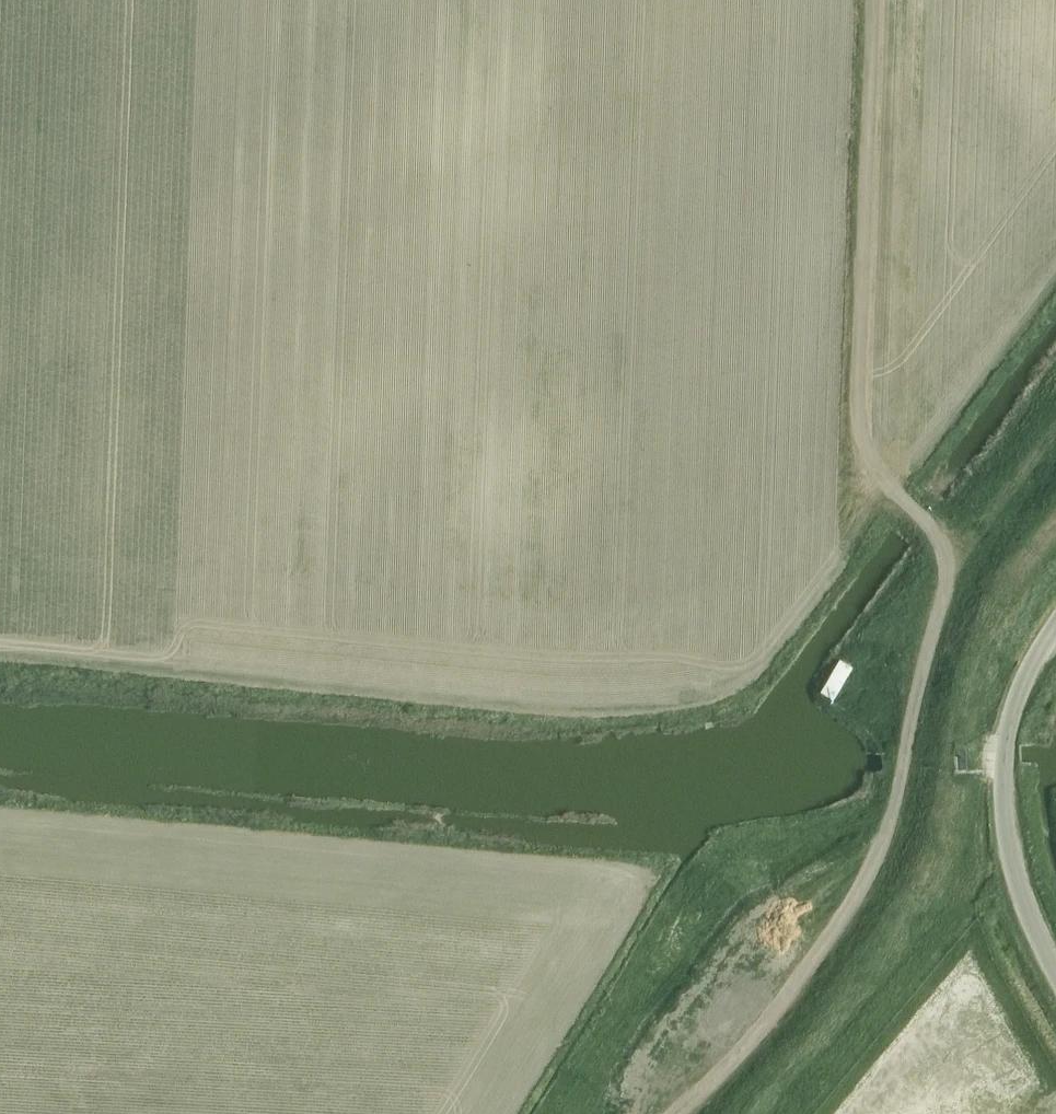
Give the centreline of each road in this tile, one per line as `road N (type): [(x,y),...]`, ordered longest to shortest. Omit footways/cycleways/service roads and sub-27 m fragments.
road 1 (track): [(670,1113),(710,1088),(788,1009),(849,926),(907,799),(918,705),(952,602),(947,552),(889,494),(861,432),(875,0)]
road 2 (unclassified): [(1055,977),(1020,906),(1003,799),(1011,712),(1055,619)]

